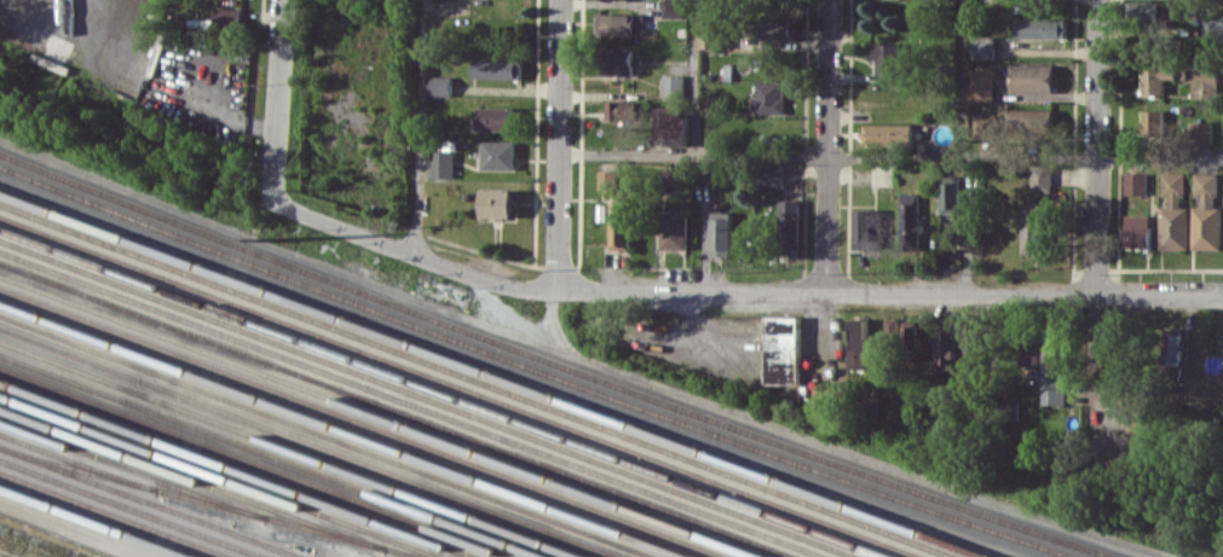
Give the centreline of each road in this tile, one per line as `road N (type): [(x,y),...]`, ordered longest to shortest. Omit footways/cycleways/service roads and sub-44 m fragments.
road 1 (residential): [(1222,298),(559,291)]
road 2 (residential): [(272,201),(475,278),(559,291)]
road 3 (residential): [(1098,0),(1095,296)]
road 4 (residential): [(828,0),(825,292)]
road 5 (residential): [(560,0),(559,291)]
road 6 (residential): [(282,0),(272,201)]

